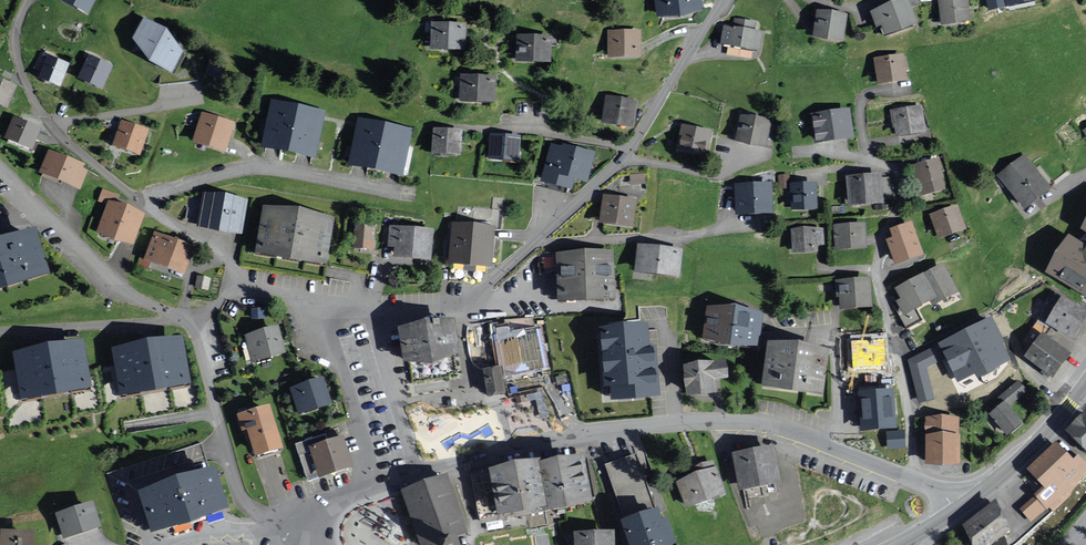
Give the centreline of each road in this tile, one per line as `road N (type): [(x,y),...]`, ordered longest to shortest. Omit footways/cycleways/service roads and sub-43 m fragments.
road 1 (residential): [(487,456),(581,436),(758,424),(910,478)]
road 2 (residential): [(910,478),(905,396),(877,279),(904,184),(894,169),(869,162)]
road 3 (residential): [(140,201),(266,170),(407,196)]
road 4 (residential): [(183,322),(242,499),(302,528)]
road 5 (residential): [(0,173),(114,285),(183,322)]
road 6 (residential): [(465,307),(378,319),(236,289)]
road 7 (residential): [(533,244),(760,223)]
road 8 (residential): [(302,528),(350,491),(487,456)]
road 9 (residential): [(723,0),(628,151)]
road 10 (residential): [(455,127),(628,151)]
road 11 (secondary): [(1083,386),(1041,438),(967,503)]
road 12 (residential): [(465,307),(487,456)]
road 13 (residential): [(236,289),(232,266),(140,201)]
road 14 (residential): [(749,158),(714,176),(624,157)]
road 15 (residential): [(624,157),(533,244)]

